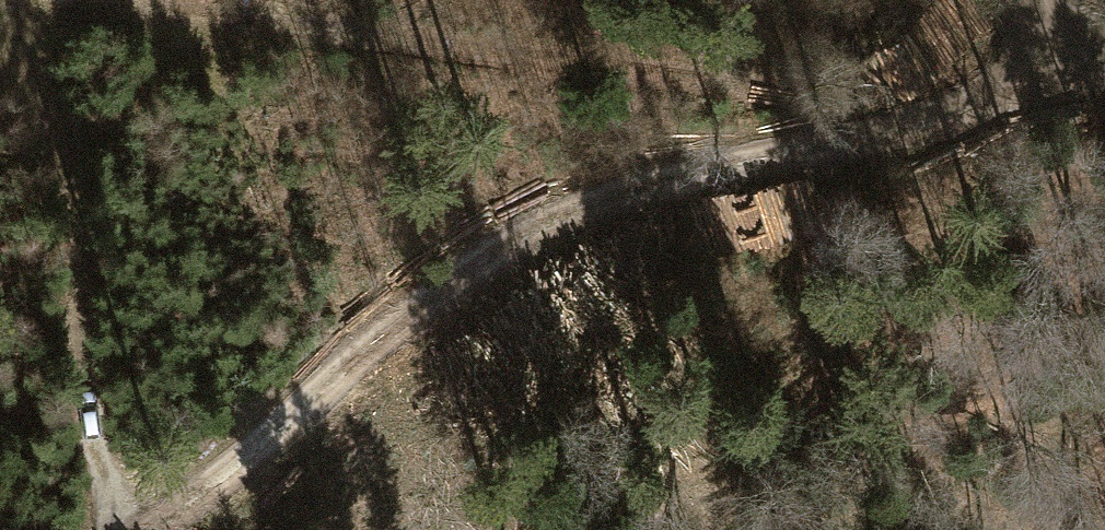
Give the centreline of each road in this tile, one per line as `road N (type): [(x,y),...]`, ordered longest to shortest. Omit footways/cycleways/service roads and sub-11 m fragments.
road 1 (track): [(1041,0),(1042,40),(983,99),(917,124),(691,176),(574,217),(425,305),(150,529)]
road 2 (track): [(170,0),(231,24),(598,62),(917,124)]
road 3 (track): [(116,529),(75,327),(60,154),(12,0)]

